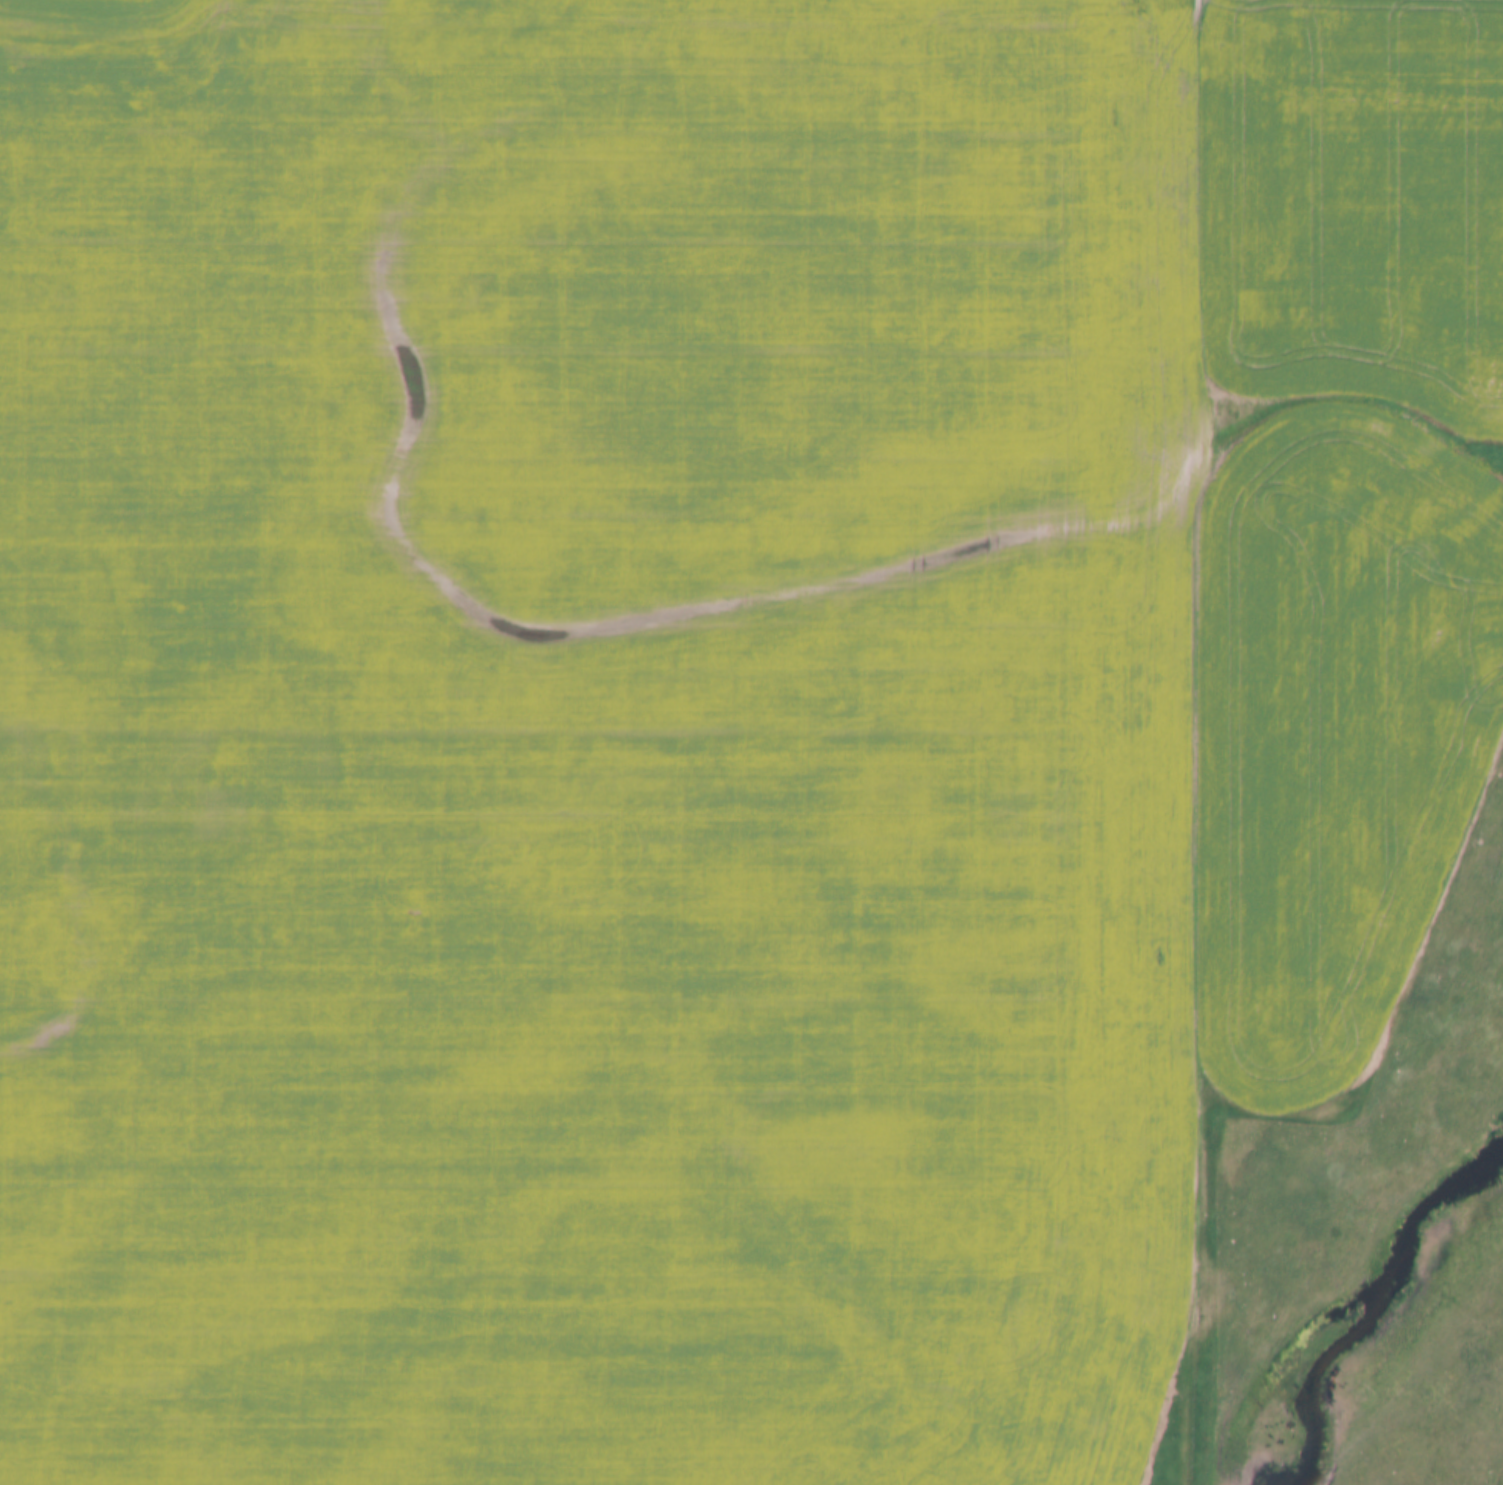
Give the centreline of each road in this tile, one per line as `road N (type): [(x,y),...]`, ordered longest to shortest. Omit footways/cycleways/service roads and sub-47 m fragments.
road 1 (track): [(1194,1484),(1197,1045),(1189,786),(1198,759),(1202,574),(1200,0)]

